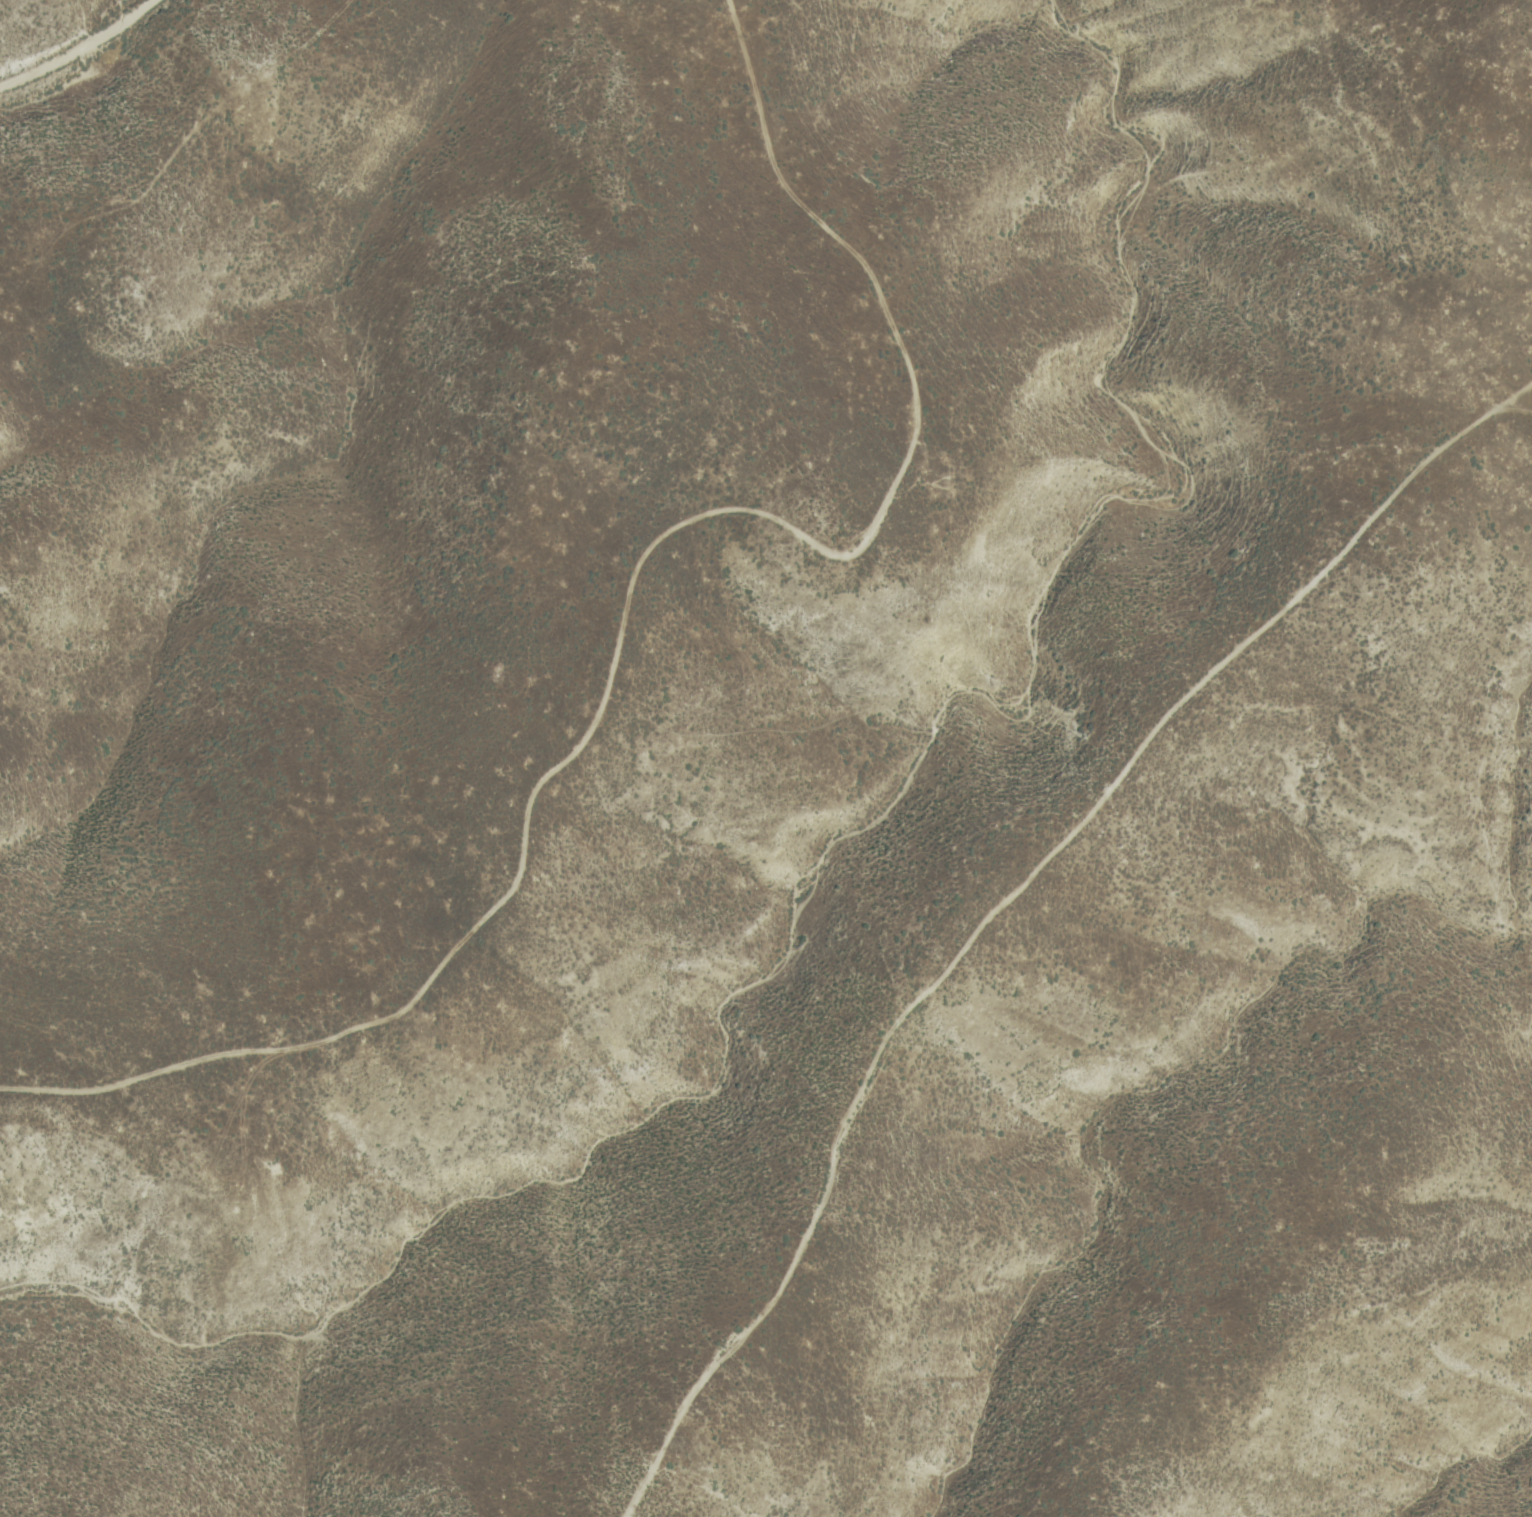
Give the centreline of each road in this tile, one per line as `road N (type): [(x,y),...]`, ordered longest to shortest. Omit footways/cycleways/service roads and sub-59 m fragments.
road 1 (track): [(1531,383),(1431,458),(1298,606),(1171,711),(1096,813),(903,1015),(764,1315),(727,1351),(630,1516)]

